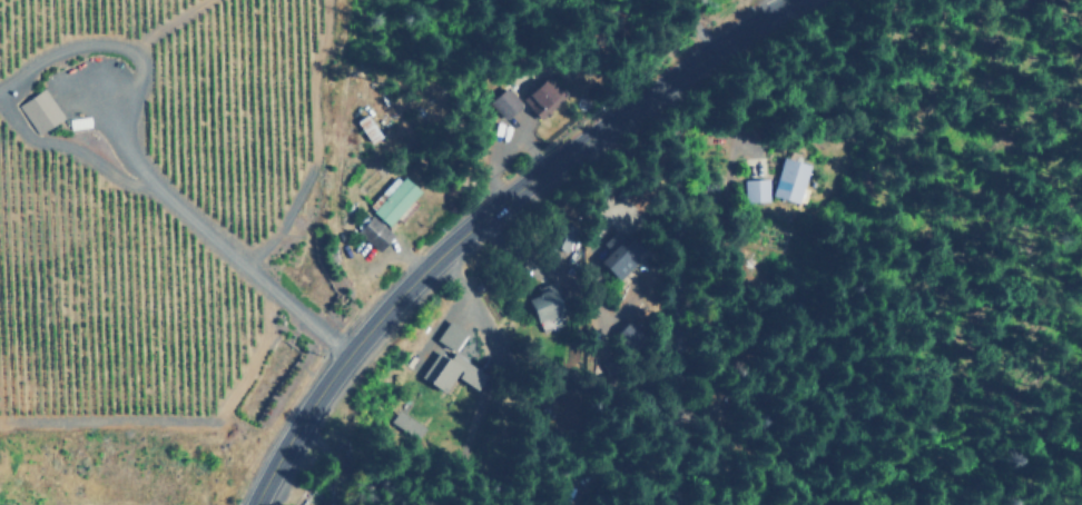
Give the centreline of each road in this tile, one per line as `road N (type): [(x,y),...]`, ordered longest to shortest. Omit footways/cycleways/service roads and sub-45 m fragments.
road 1 (tertiary): [(254,504),(302,419),(394,301),(545,164),(769,0)]
road 2 (residential): [(746,11),(866,171),(844,234),(808,291),(794,348),(806,477),(820,504)]

